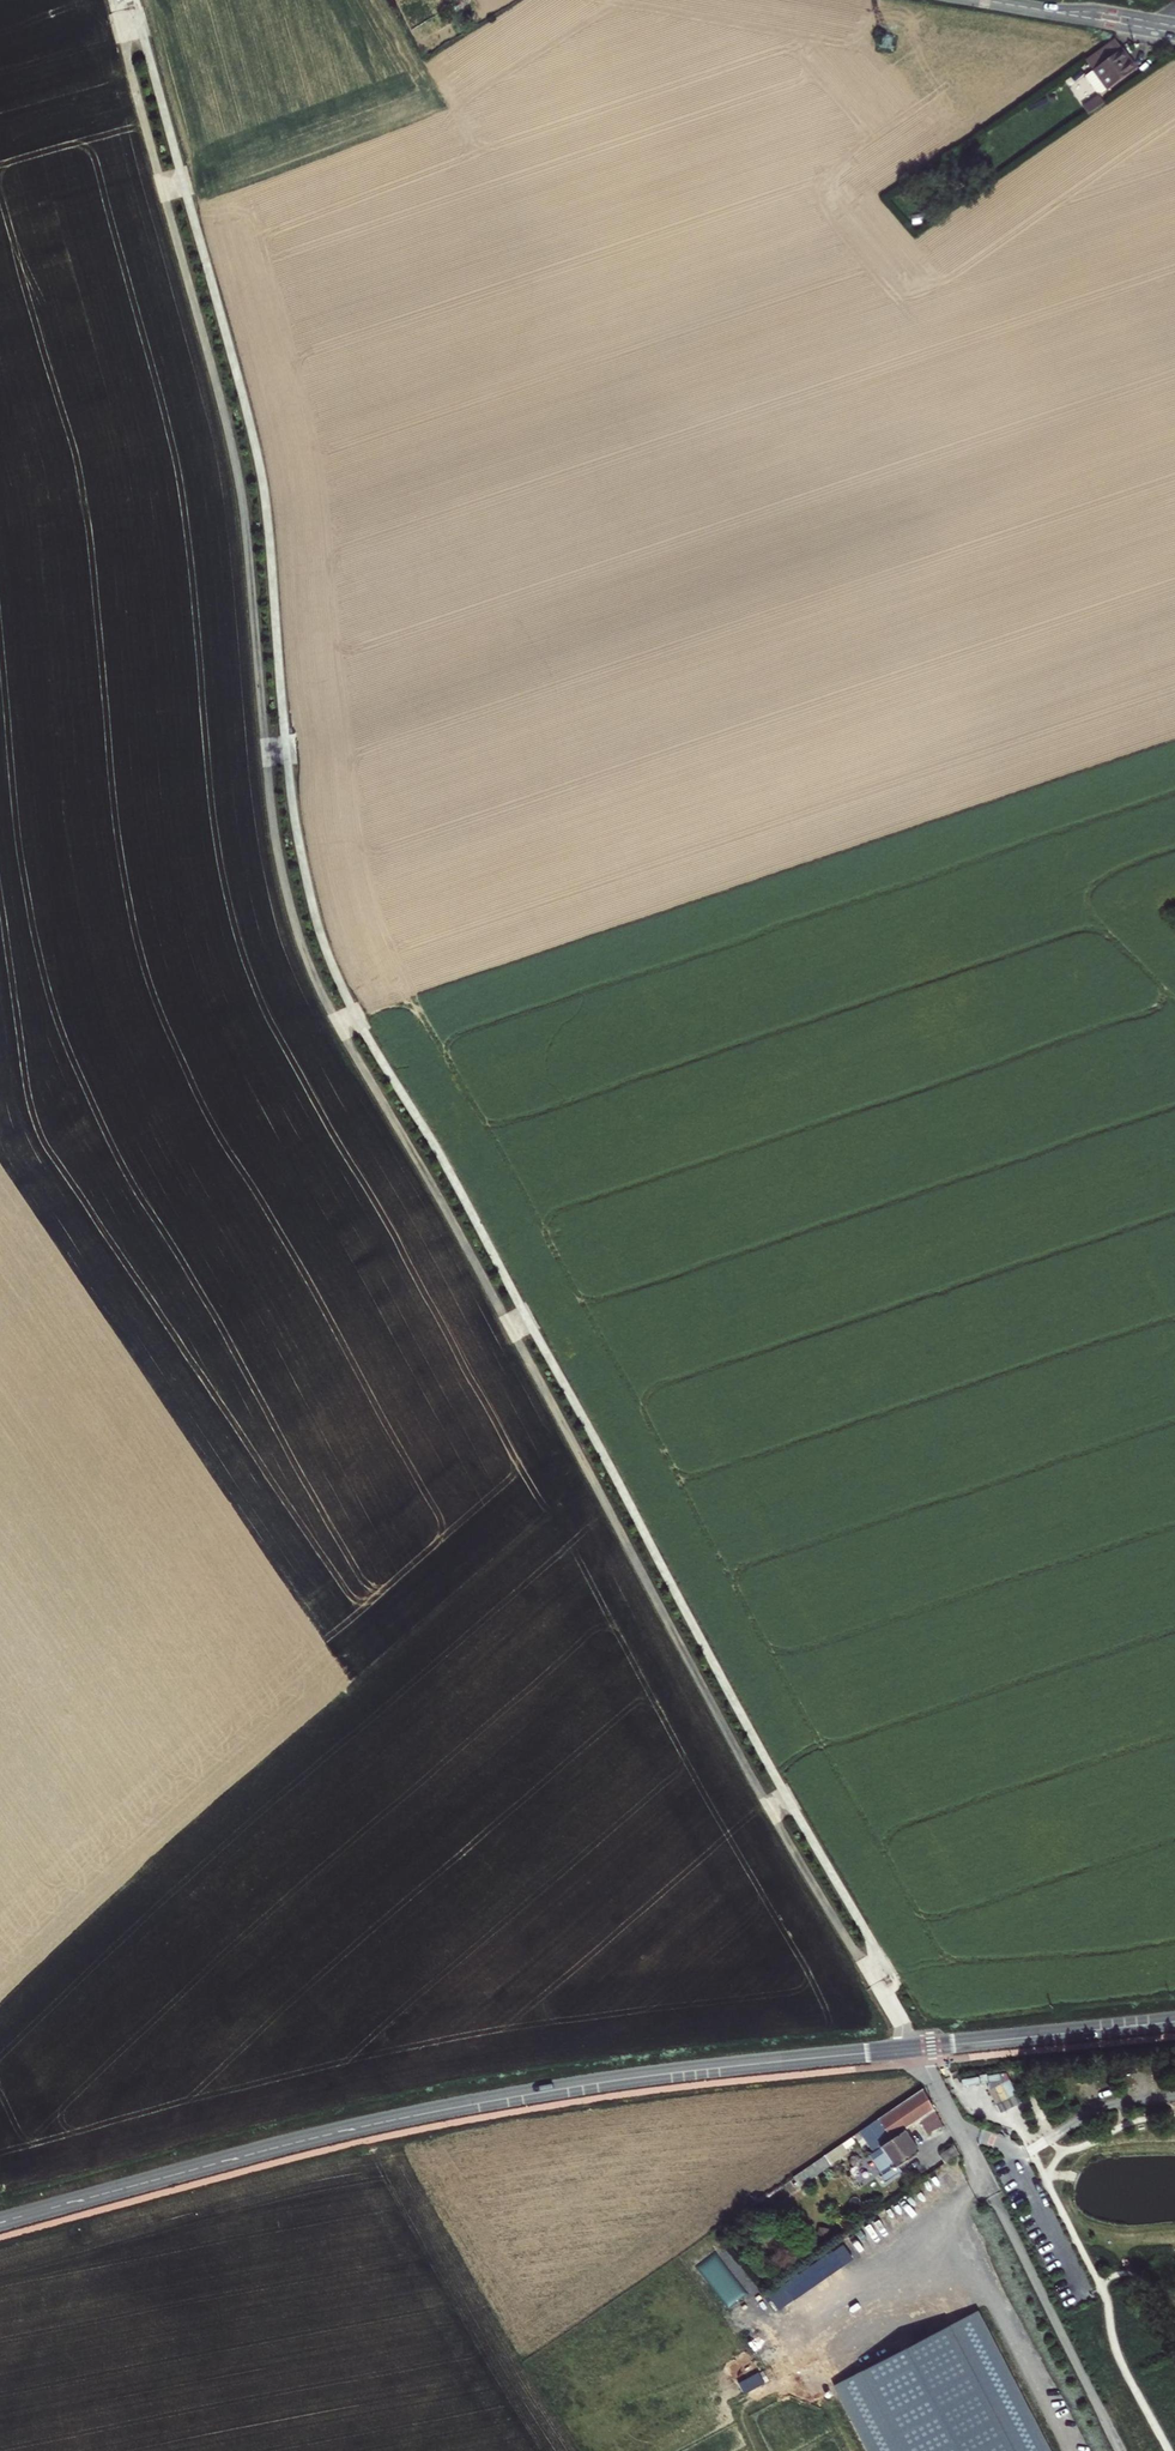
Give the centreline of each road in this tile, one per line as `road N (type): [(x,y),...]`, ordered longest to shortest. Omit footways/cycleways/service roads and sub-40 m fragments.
road 1 (track): [(877,1986),(771,1810),(304,952),(270,754),(246,491),(115,3)]
road 2 (tertiary): [(1174,2021),(557,2090),(328,2135),(0,2222)]
road 3 (track): [(955,2123),(1120,2450)]
road 4 (tertiary): [(980,0),(1174,30)]

